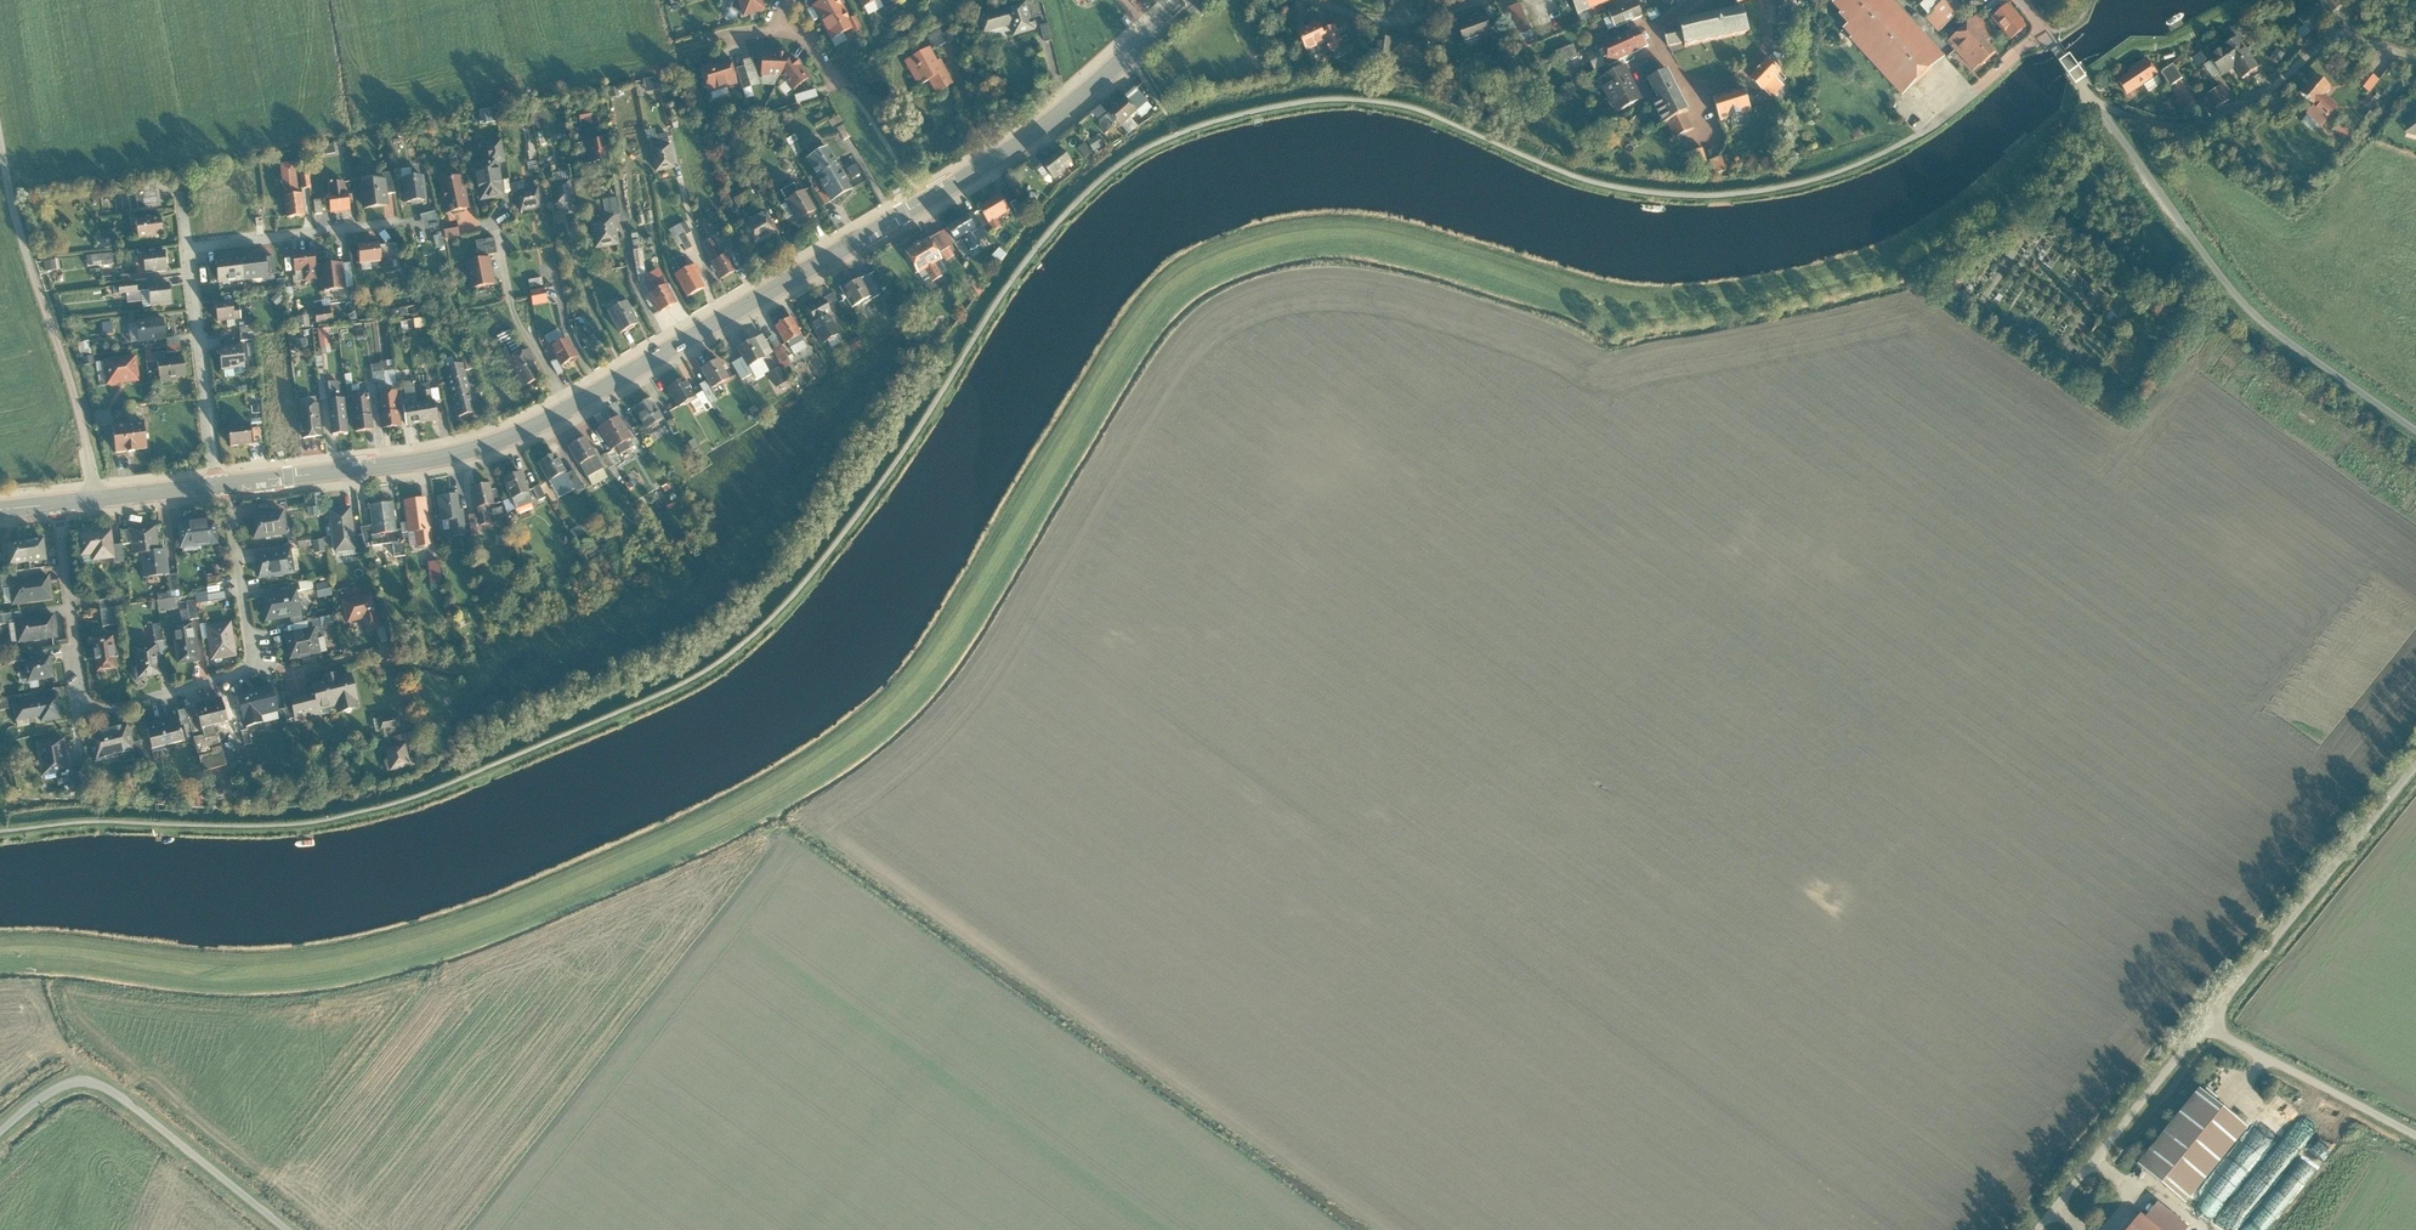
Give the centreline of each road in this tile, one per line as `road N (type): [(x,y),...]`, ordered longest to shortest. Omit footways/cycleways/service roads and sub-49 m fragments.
road 1 (tertiary): [(1189,0),(1055,117),(976,172),(517,436),(444,458),(222,485)]
road 2 (residential): [(222,485),(255,670),(86,712),(58,503)]
road 3 (residential): [(2415,431),(2265,327),(2099,109)]
road 4 (residential): [(400,222),(188,249),(222,485)]
road 5 (residential): [(0,130),(100,497)]
road 6 (residential): [(2099,109),(2175,128),(2206,123),(2266,93),(2334,39),(2415,58)]
road 7 (unclassified): [(0,1133),(35,1102),(92,1085),(283,1229)]
road 8 (unclassified): [(2213,1026),(2415,765)]
road 9 (unclassified): [(2043,1229),(2213,1026)]
road 10 (residential): [(1698,0),(1660,26),(1657,37),(1684,78),(1713,88),(1738,80),(1761,59),(1764,0)]
road 11 (unclassified): [(2415,1135),(2213,1026)]
road 12 (residential): [(1308,0),(1393,22),(1487,0)]
road 13 (residential): [(2099,109),(2022,0)]
road 14 (tertiary): [(222,485),(100,497)]

